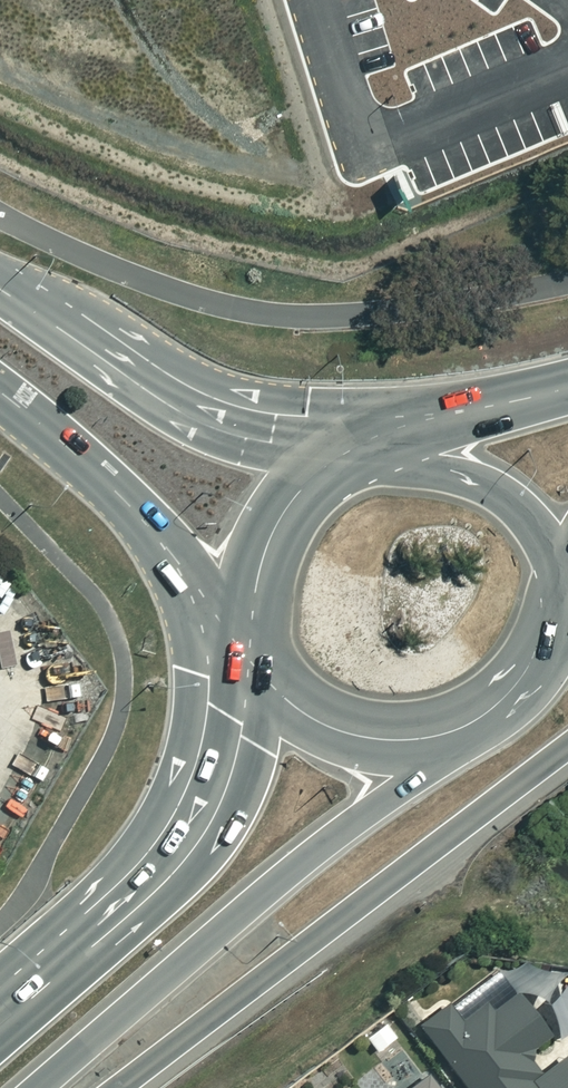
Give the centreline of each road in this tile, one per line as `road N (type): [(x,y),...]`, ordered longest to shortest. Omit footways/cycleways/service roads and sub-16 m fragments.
road 1 (trunk): [(567,747),(120,1087)]
road 2 (trunk): [(455,730),(408,781),(37,1087)]
road 3 (trunk): [(0,1011),(165,856),(204,792),(255,661)]
road 4 (secondary): [(0,292),(200,424),(340,467)]
road 5 (secondary): [(249,635),(125,501),(0,395)]
road 6 (trunk): [(379,459),(461,476),(523,511),(546,556),(547,619)]
road 7 (trunk): [(455,730),(398,741),(336,728),(280,695),(255,661)]
road 8 (trunk): [(249,635),(254,588),(276,524),(310,483),(340,467)]
road 9 (trunk): [(379,459),(567,388)]
road 10 (trunk): [(547,619),(512,692),(455,730)]

